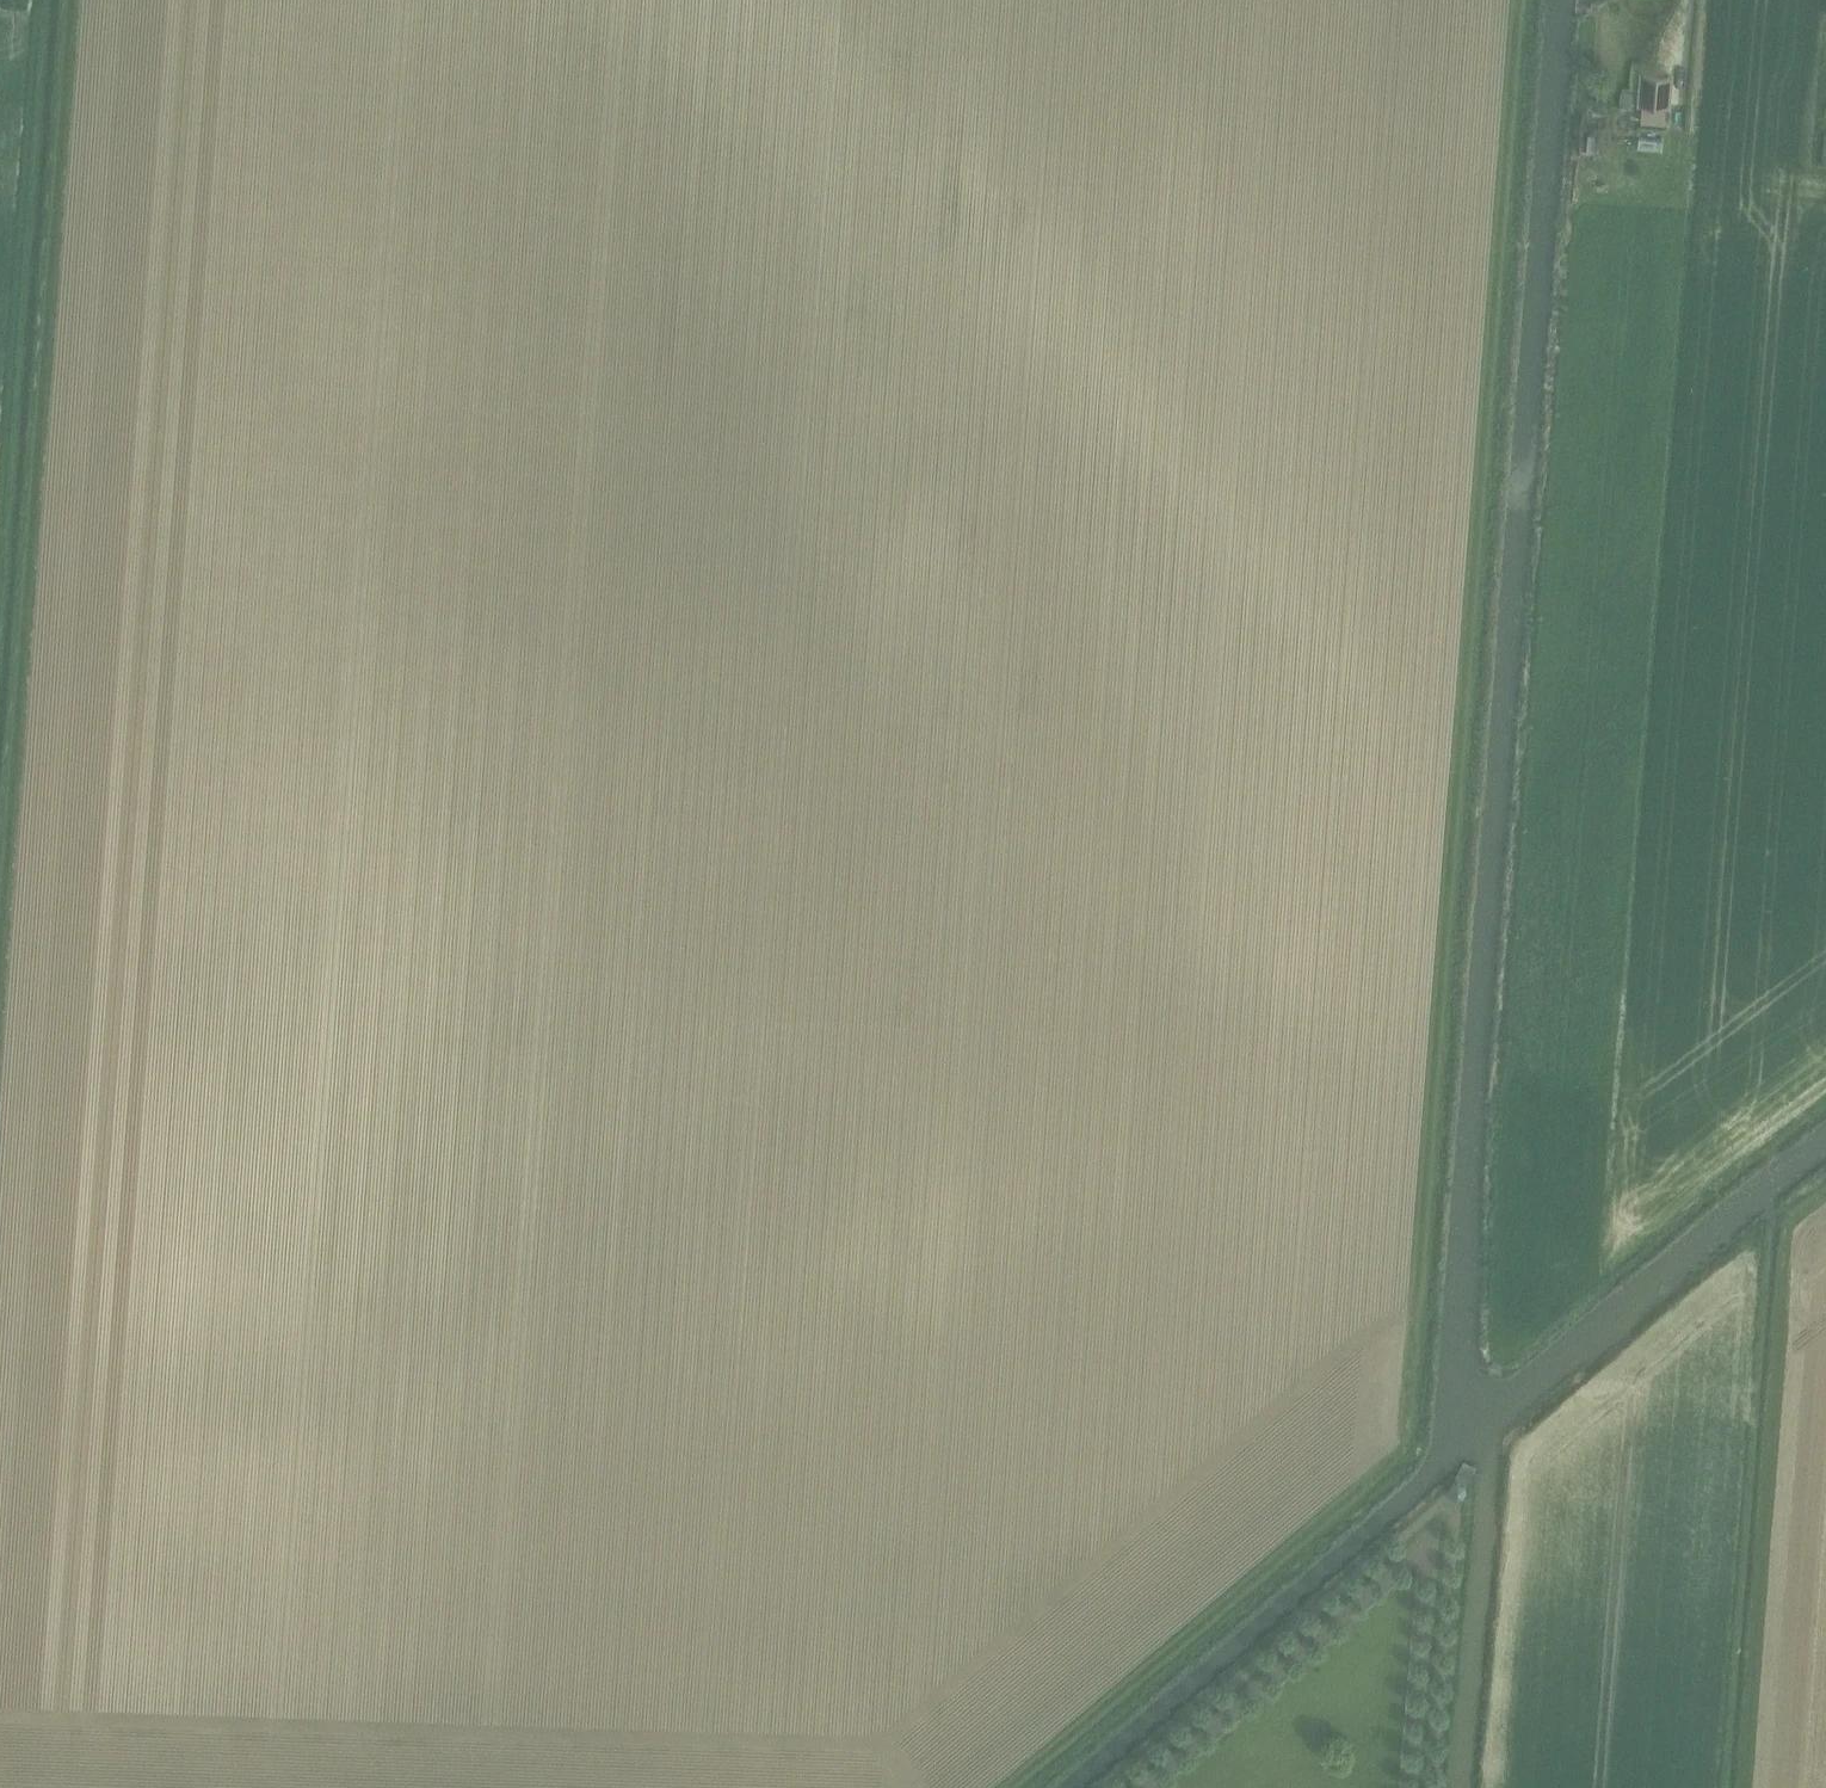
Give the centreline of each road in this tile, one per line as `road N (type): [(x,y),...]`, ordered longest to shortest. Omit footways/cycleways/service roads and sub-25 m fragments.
road 1 (track): [(74,0),(0,940)]

